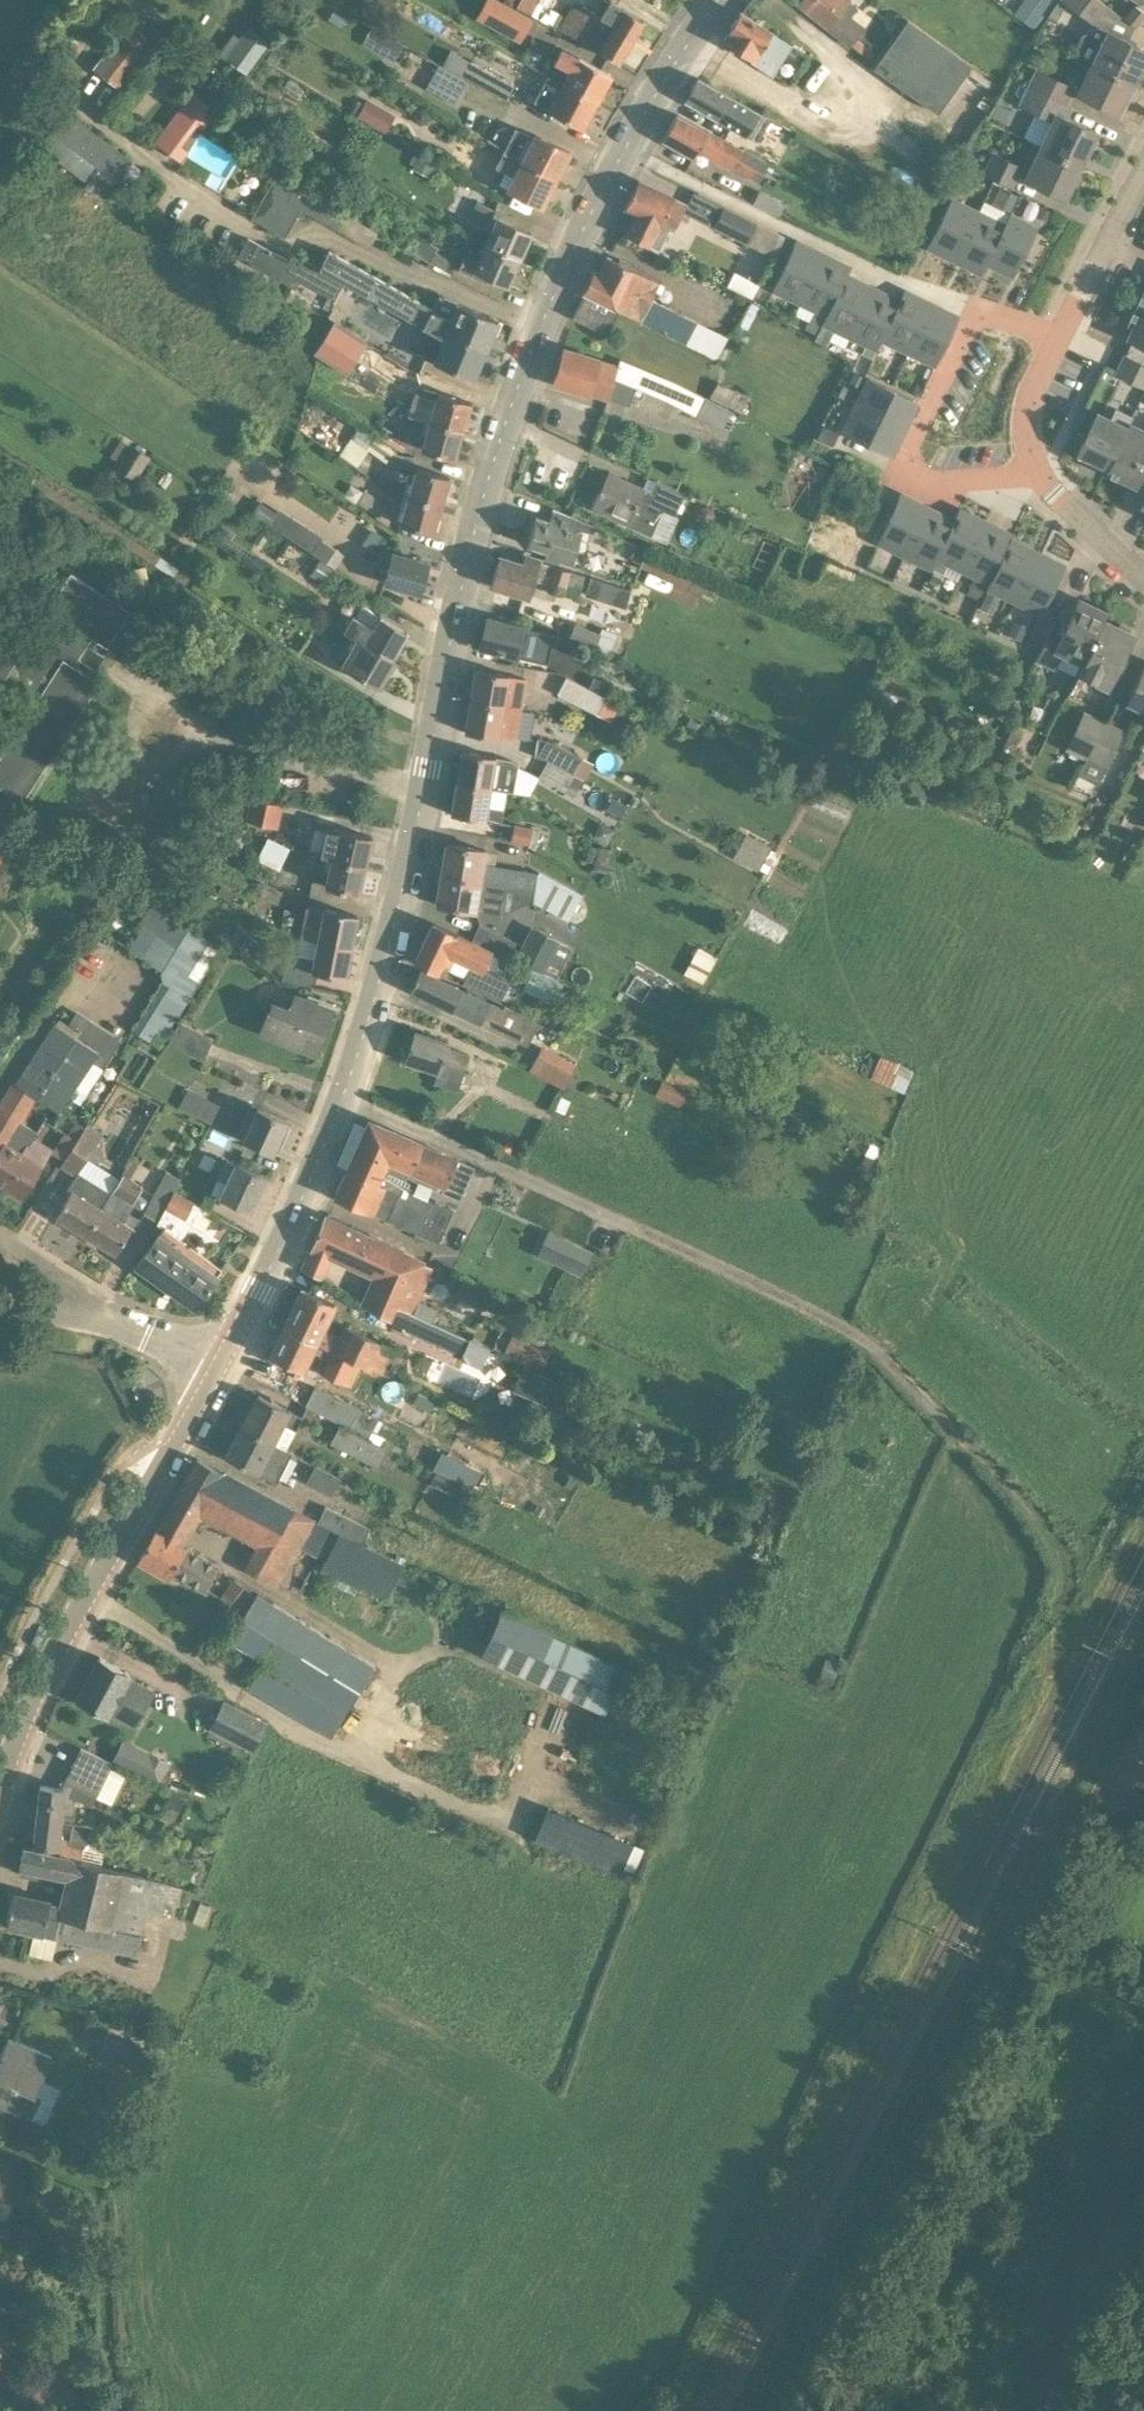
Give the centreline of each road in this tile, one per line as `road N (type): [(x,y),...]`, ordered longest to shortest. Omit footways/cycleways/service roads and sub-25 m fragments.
road 1 (secondary): [(215,1373),(307,1196),(354,1067),(404,892),(456,603),(521,380),(626,153),(719,0)]
road 2 (residential): [(1143,581),(1037,472),(1026,418),(1143,173)]
road 3 (secondary): [(0,1785),(70,1624),(215,1373)]
road 4 (residential): [(215,1373),(150,1329),(97,1313)]
road 5 (residential): [(97,1313),(0,1235)]

